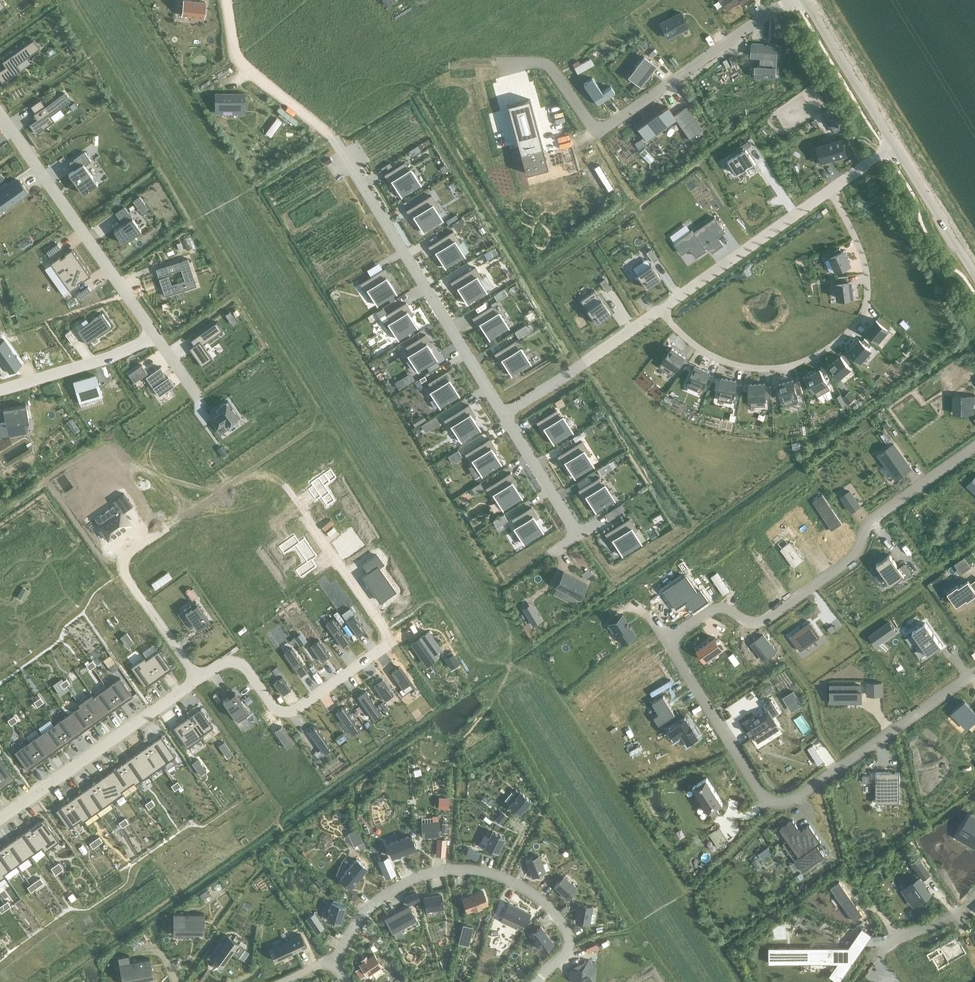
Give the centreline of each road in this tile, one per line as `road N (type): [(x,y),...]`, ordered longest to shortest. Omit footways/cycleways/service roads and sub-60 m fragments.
road 1 (residential): [(225,0),(236,54),(339,143),(504,415)]
road 2 (residential): [(455,64),(550,67),(600,132),(791,0)]
road 3 (residential): [(668,640),(712,611),(757,625),(858,558),(878,516),(974,448)]
road 4 (residential): [(659,308),(699,349),(739,366),(790,366),(835,343),(862,314),(868,286),(830,189)]
road 5 (residential): [(334,967),(373,900),(403,880),(470,866),(527,888),(564,933),(558,966),(539,981)]
road 6 (residential): [(0,116),(154,335)]
road 7 (residential): [(410,629),(287,711),(233,662),(199,680)]
road 8 (residential): [(199,680),(0,819)]
road 9 (residential): [(974,674),(779,798)]
road 10 (residential): [(659,308),(830,189)]
road 11 (residential): [(199,680),(120,560),(165,523)]
road 12 (residential): [(668,640),(758,780),(779,798)]
road 13 (residential): [(504,415),(659,308)]
road 14 (tertiary): [(895,144),(805,0)]
road 15 (residential): [(154,335),(0,391)]
road 16 (tertiary): [(974,275),(895,144)]
road 17 (residential): [(974,897),(966,909),(886,945),(862,981)]
road 18 (residential): [(504,415),(578,534)]

